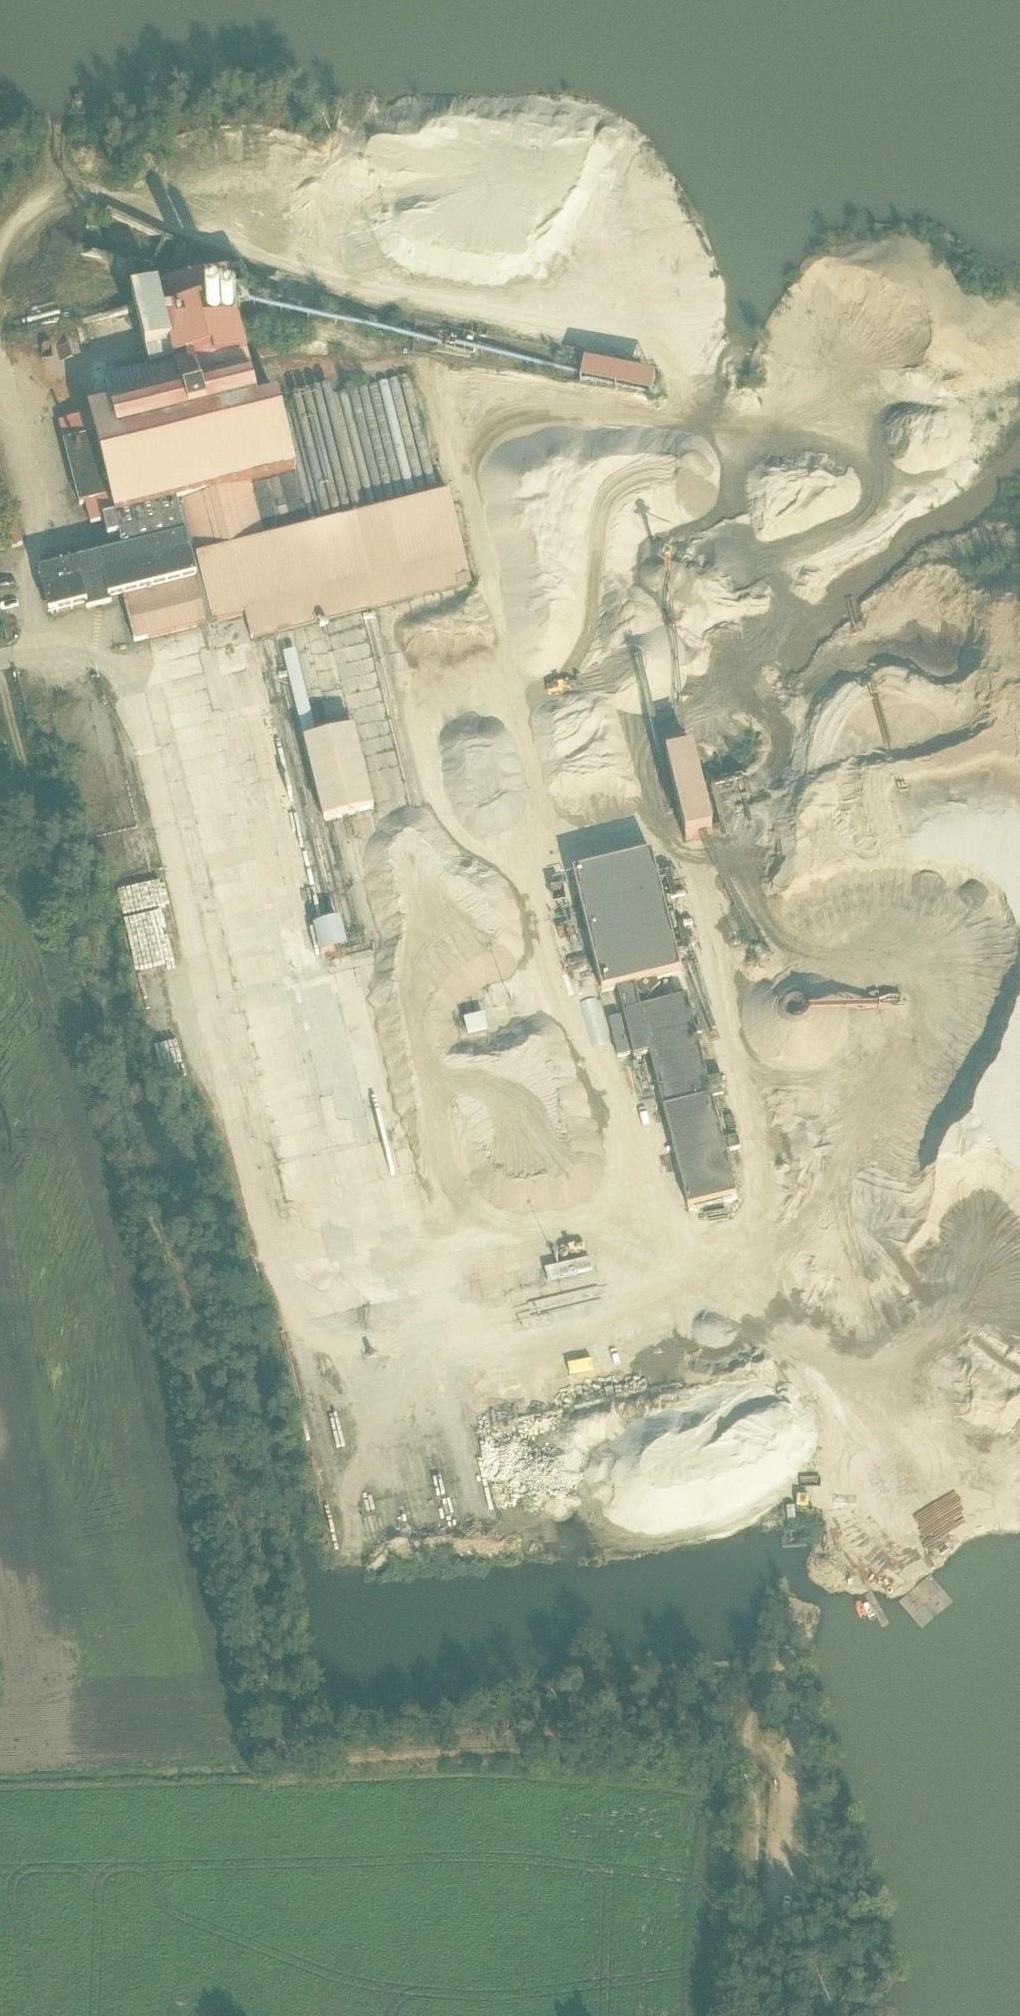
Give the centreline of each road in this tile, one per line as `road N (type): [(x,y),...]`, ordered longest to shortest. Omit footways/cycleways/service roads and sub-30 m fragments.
road 1 (track): [(47,856),(0,674)]
road 2 (track): [(760,2015),(757,1896)]

